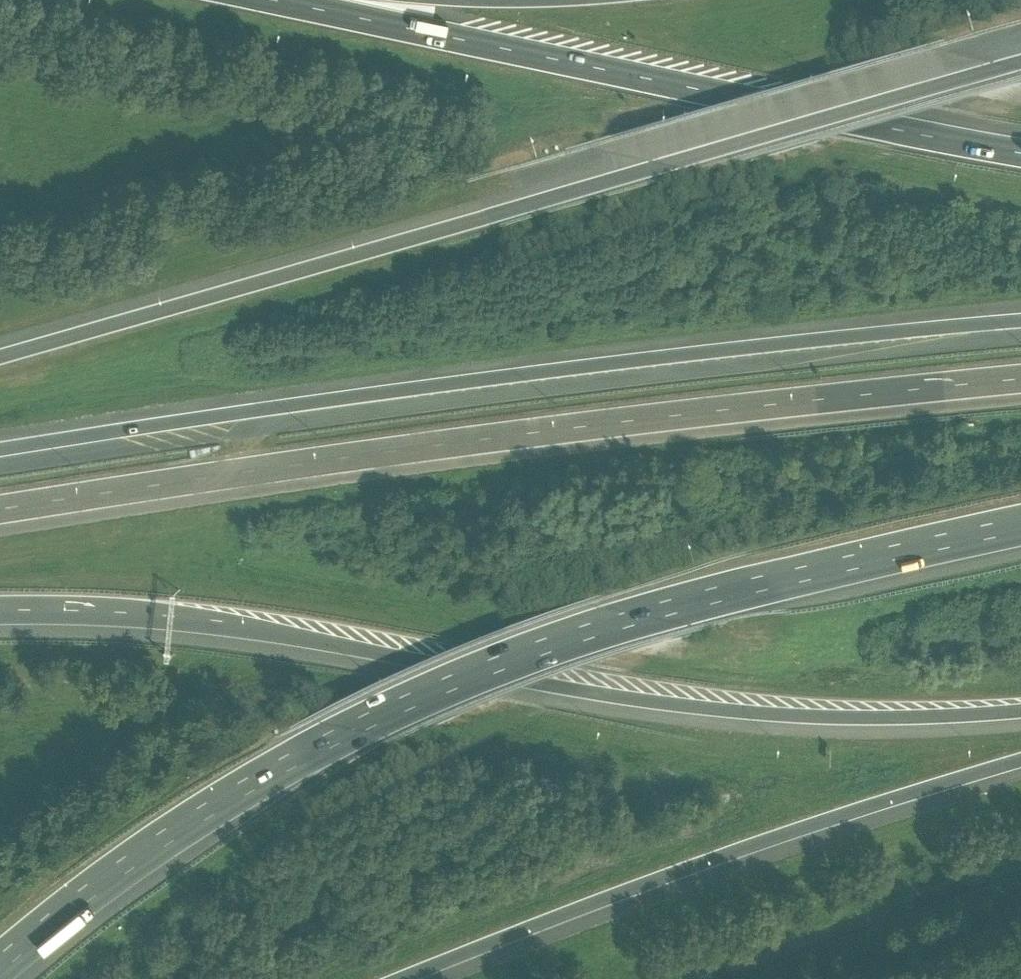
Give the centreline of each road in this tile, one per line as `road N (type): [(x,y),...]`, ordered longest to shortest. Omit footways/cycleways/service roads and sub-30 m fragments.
road 1 (motorway): [(0,964),(115,872),(240,789),(497,662),(635,616),(1020,523)]
road 2 (motorway): [(1020,59),(0,356)]
road 3 (motorway): [(0,610),(232,627),(689,708),(886,720),(1020,712)]
road 4 (motorway): [(1020,321),(439,386),(0,450)]
road 5 (motorway): [(1020,152),(275,0)]
road 6 (motorway): [(404,978),(1020,762)]

